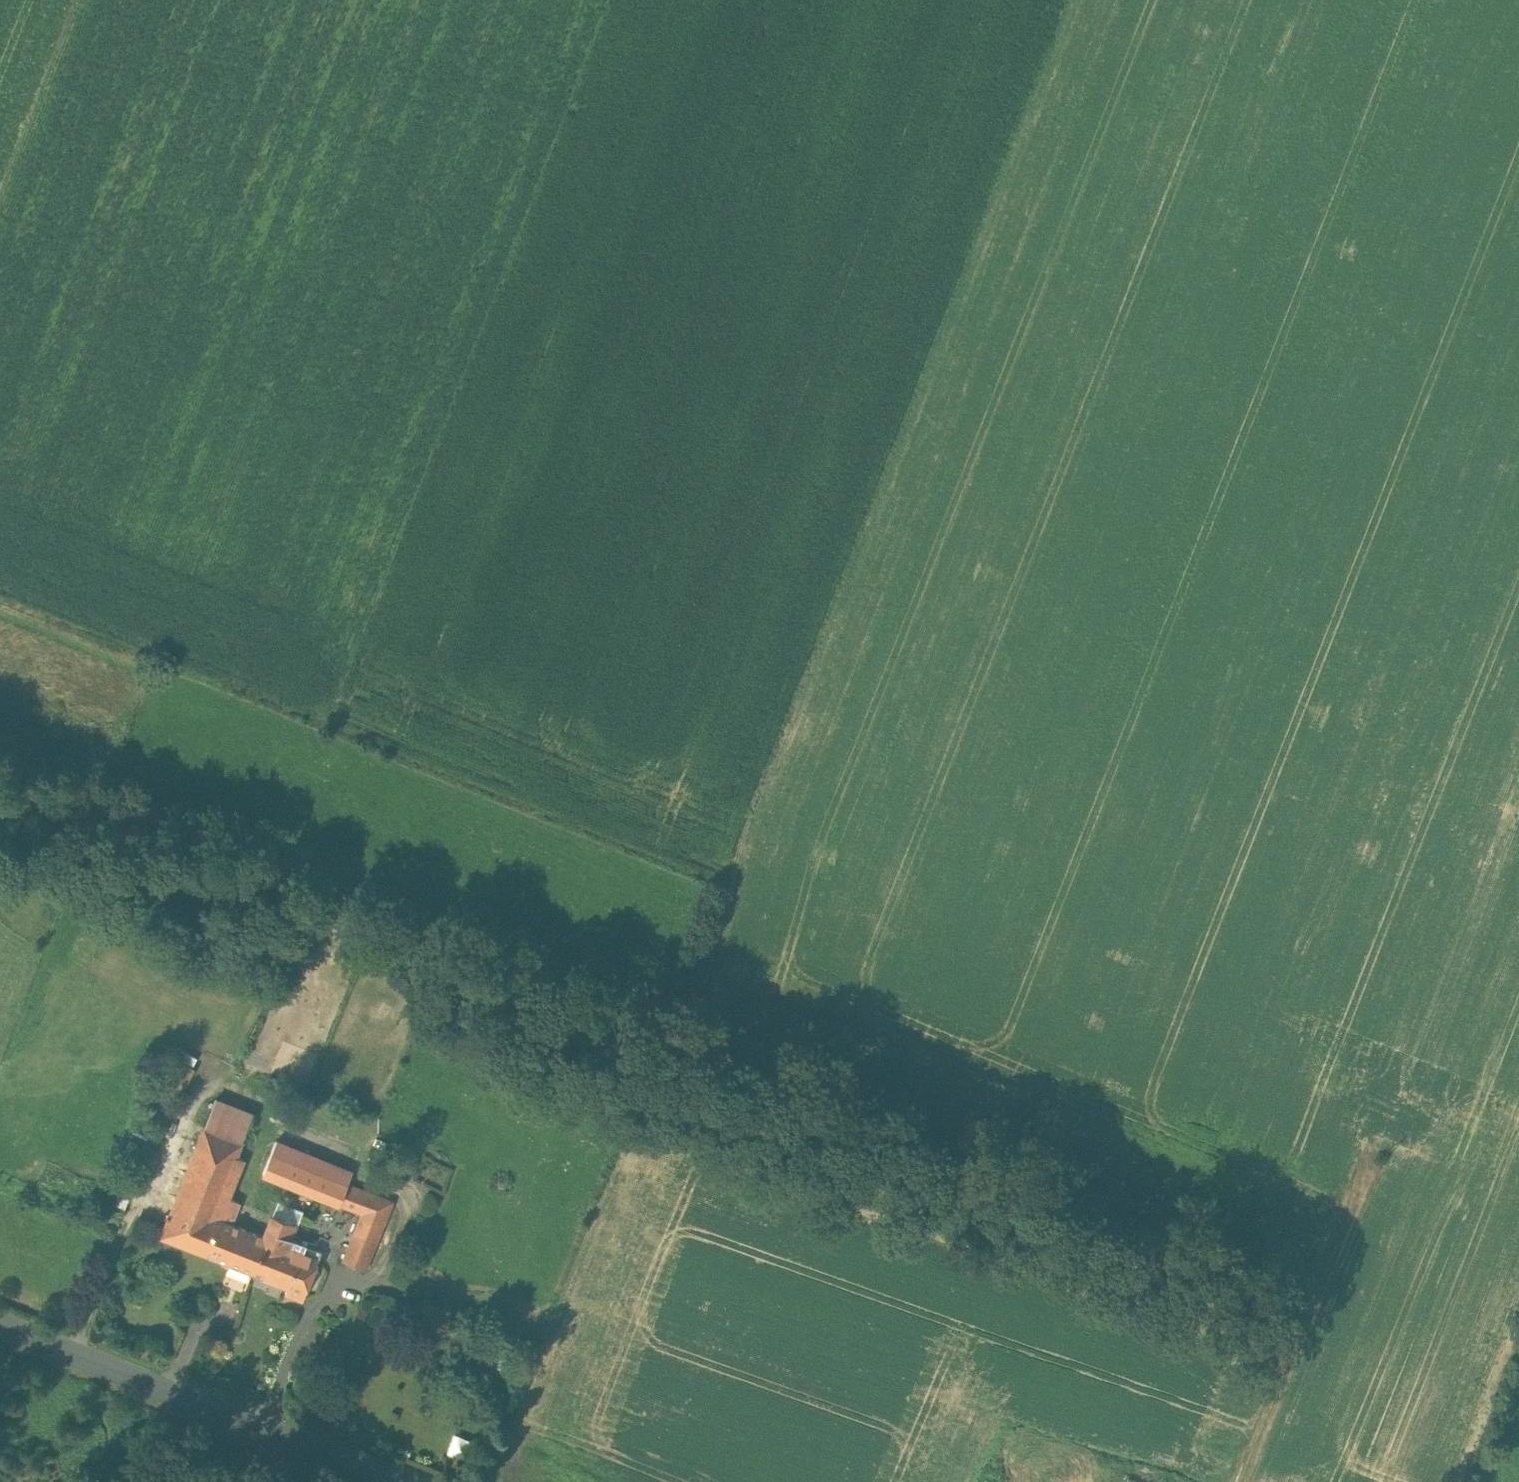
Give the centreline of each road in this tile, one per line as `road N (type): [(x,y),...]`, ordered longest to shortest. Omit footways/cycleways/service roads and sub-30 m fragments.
road 1 (unclassified): [(0,1318),(415,1481)]

